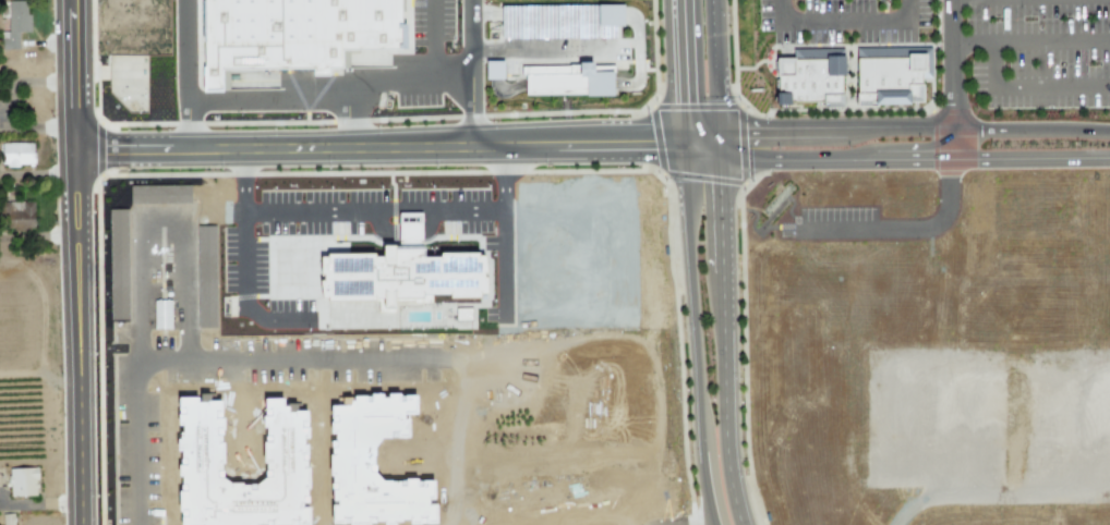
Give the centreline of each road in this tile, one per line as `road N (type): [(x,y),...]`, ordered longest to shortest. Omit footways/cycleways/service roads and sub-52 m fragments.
road 1 (tertiary): [(743,524),(728,478),(710,0)]
road 2 (tertiary): [(683,0),(697,350),(715,524)]
road 3 (residential): [(78,524),(71,0)]

